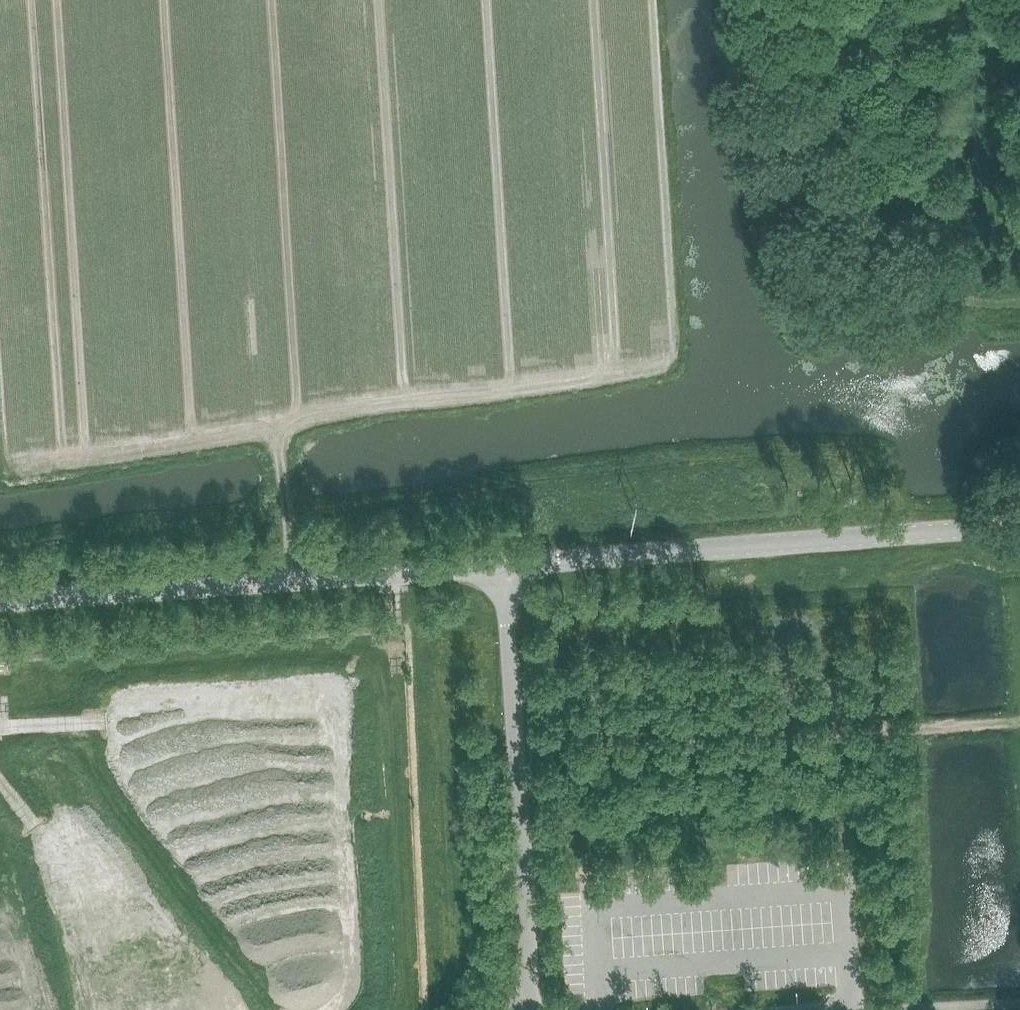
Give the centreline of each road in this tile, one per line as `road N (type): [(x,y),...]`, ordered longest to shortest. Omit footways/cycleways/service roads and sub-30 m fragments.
road 1 (unclassified): [(0,607),(1019,530)]

